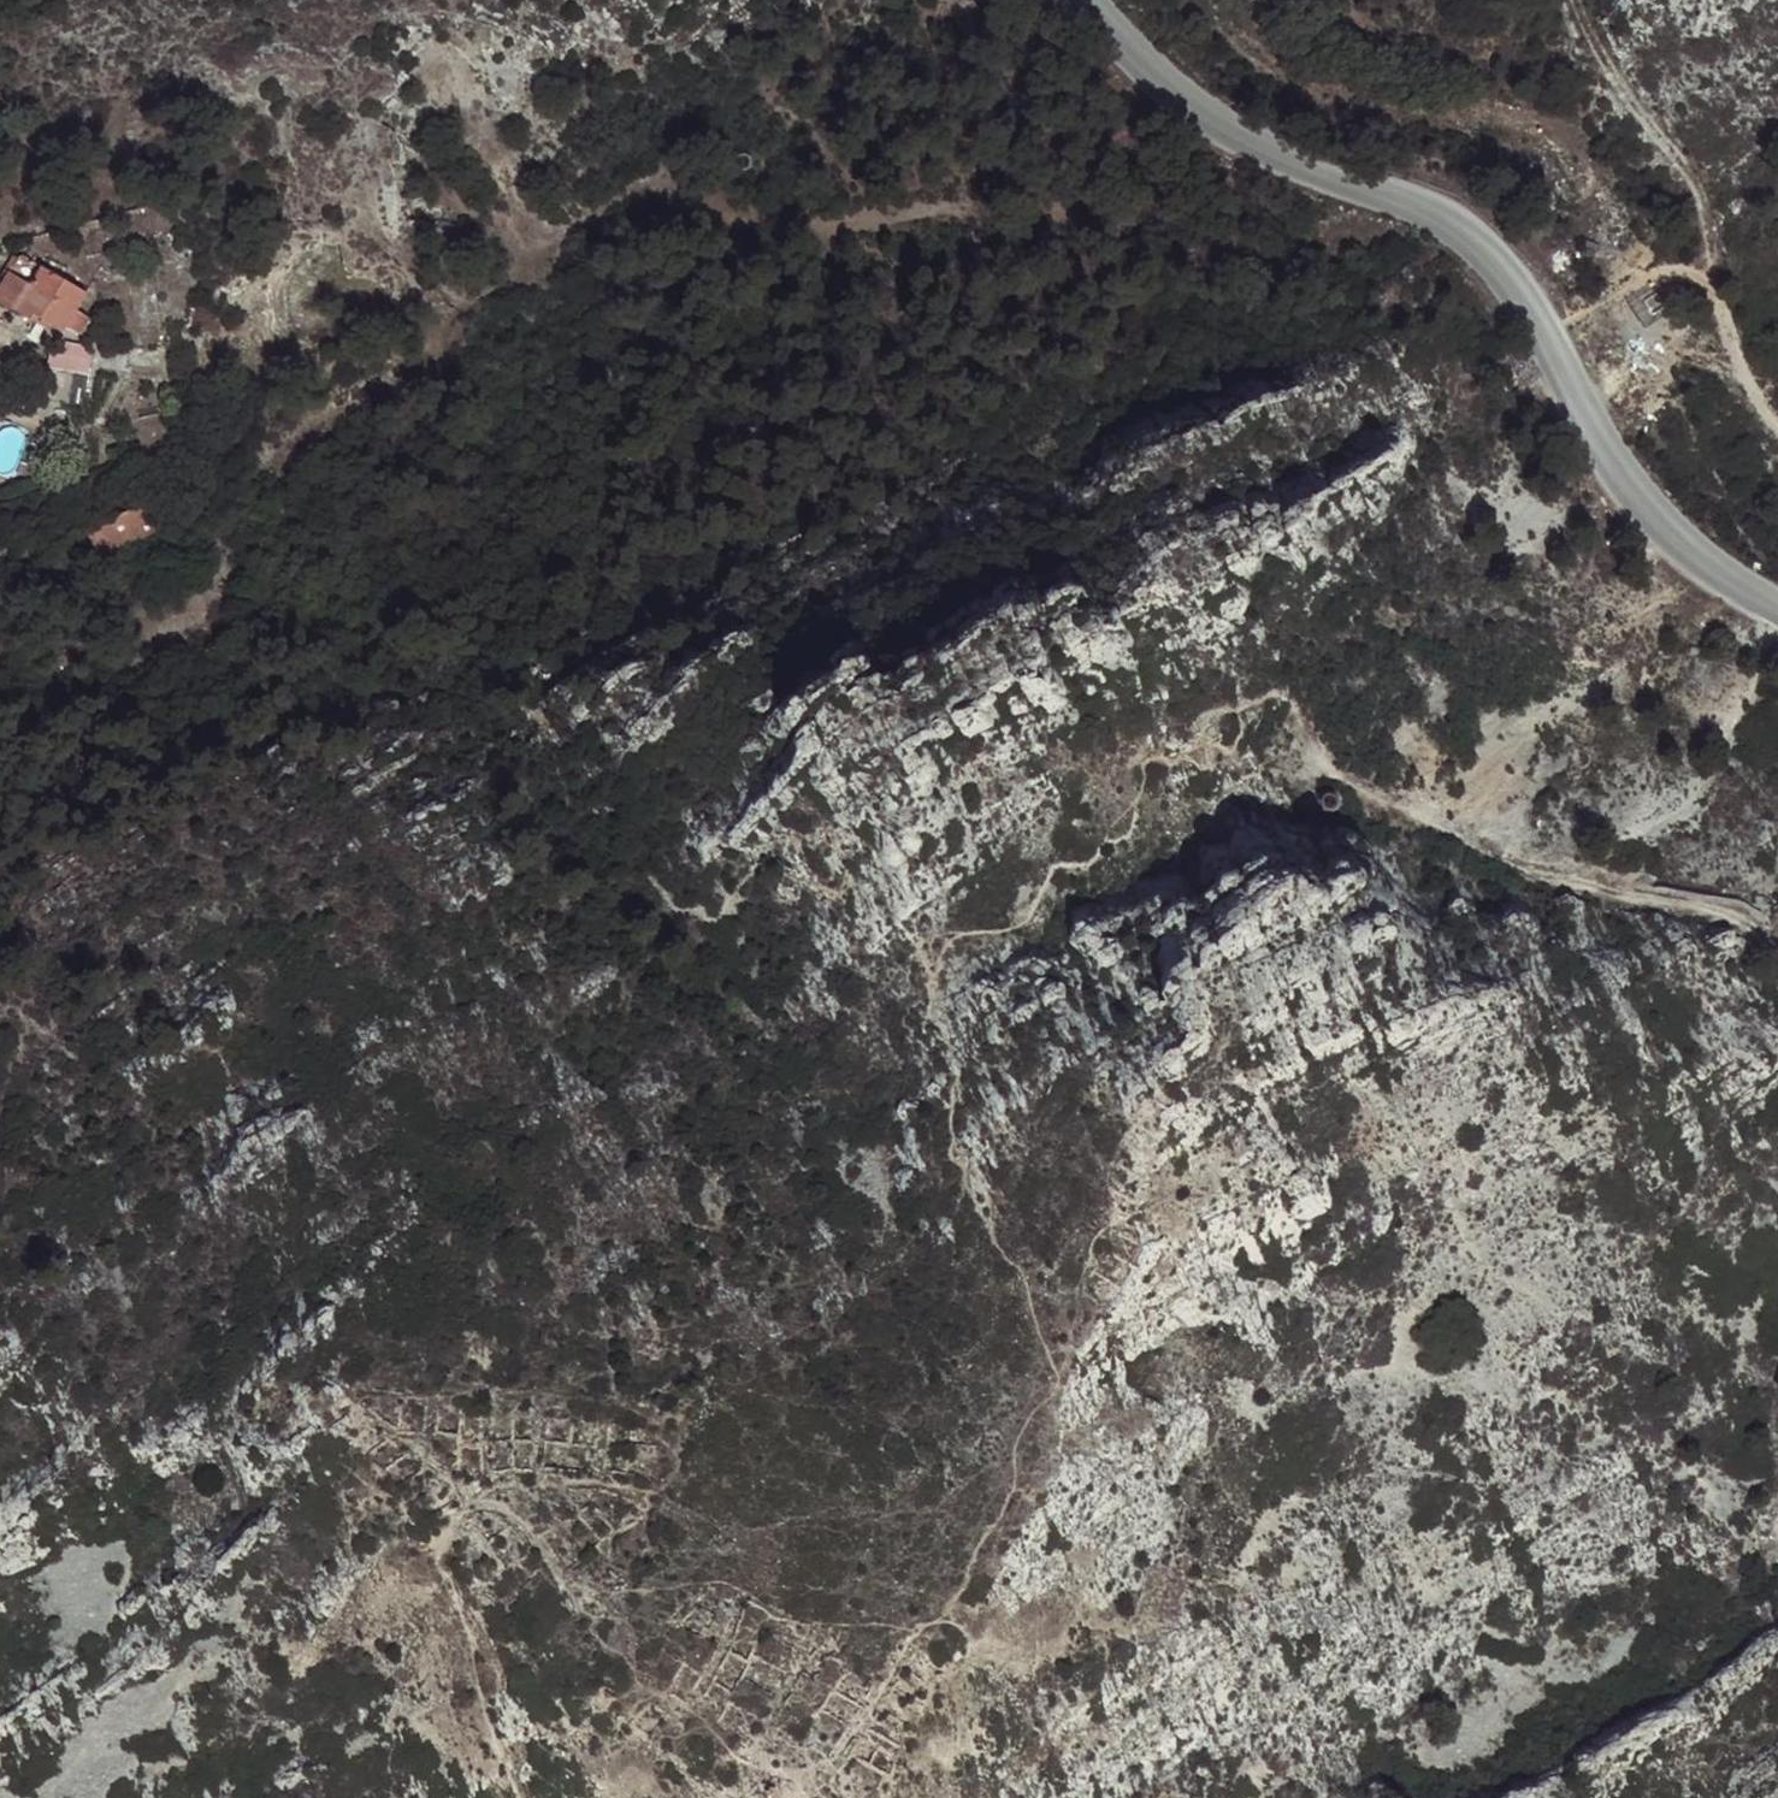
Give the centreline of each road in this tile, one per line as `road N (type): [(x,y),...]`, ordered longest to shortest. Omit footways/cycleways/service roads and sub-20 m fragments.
road 1 (unclassified): [(1097,0),(1174,86),(1224,123),(1288,160),(1460,225),(1490,251),(1644,504),(1682,544),(1777,611)]
road 2 (track): [(1545,336),(1660,271),(1699,273),(1714,287),(1743,375),(1777,427)]

